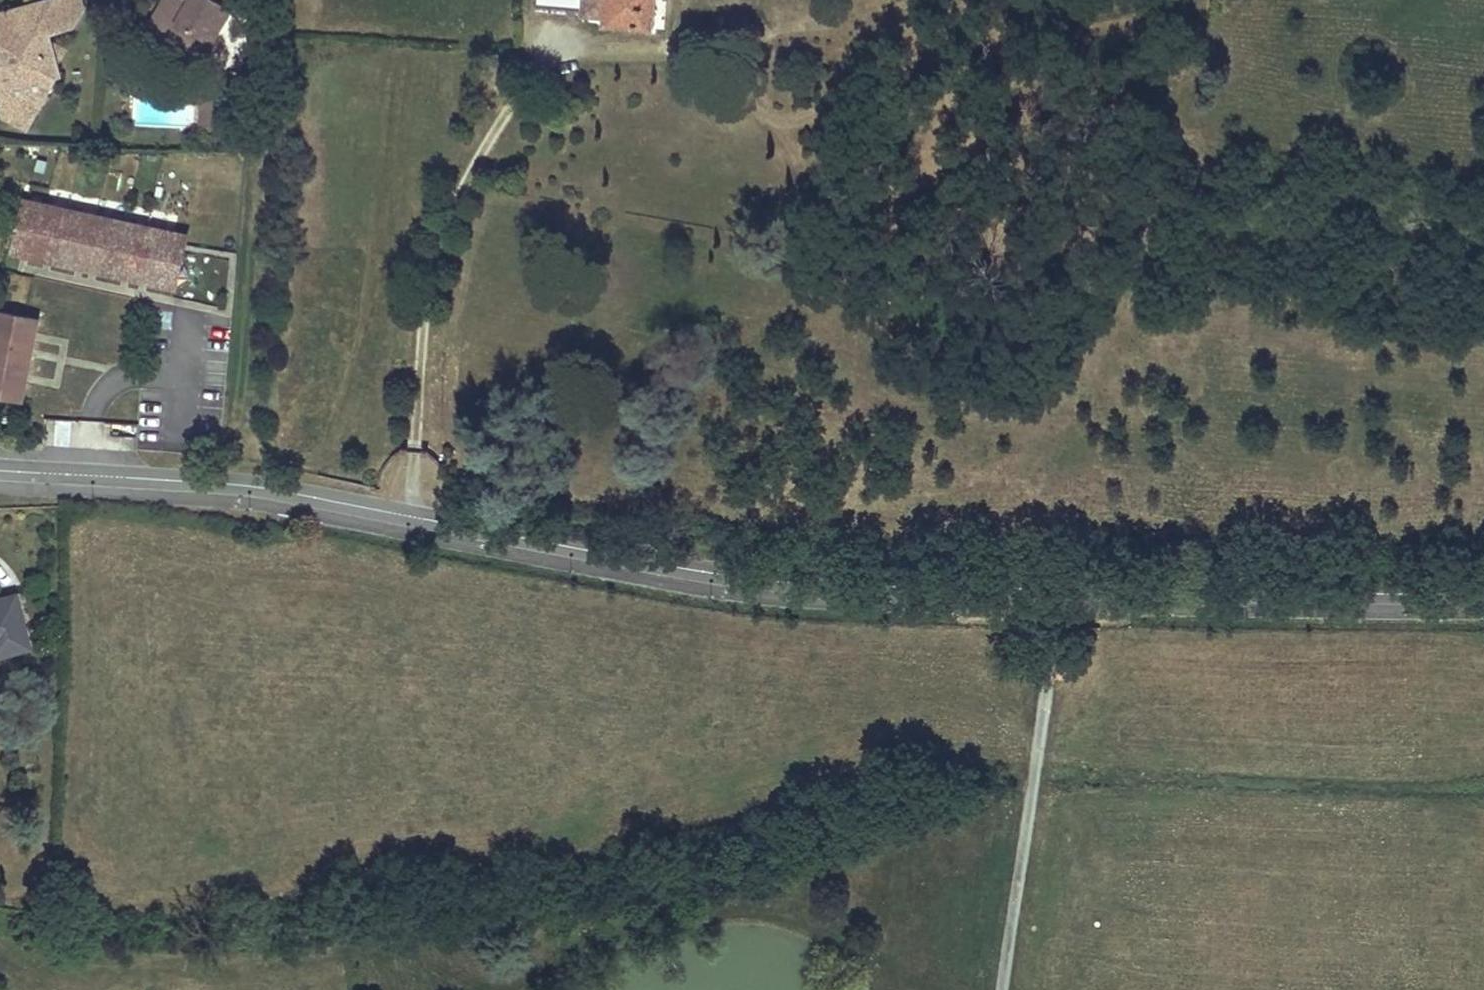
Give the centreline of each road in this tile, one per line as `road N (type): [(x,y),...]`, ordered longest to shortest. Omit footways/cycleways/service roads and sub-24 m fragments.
road 1 (residential): [(1483,597),(790,584),(227,486),(0,471)]

